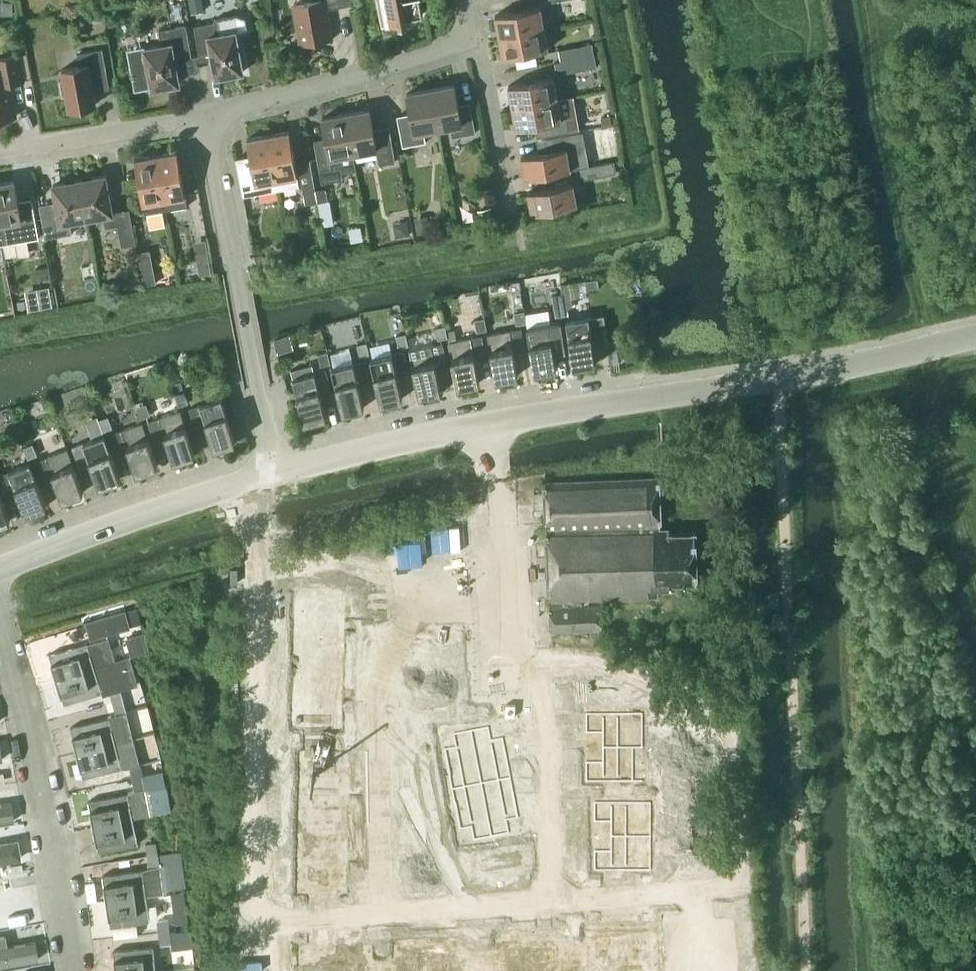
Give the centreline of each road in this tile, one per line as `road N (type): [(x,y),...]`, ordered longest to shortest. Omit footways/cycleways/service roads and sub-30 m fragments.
road 1 (unclassified): [(275,472),(495,420),(778,379),(975,335)]
road 2 (residential): [(275,472),(206,115)]
road 3 (residential): [(0,624),(71,970)]
road 4 (unclassified): [(0,568),(275,472)]
road 5 (residential): [(206,115),(474,39)]
road 6 (residential): [(0,148),(206,115)]
road 7 (residential): [(509,215),(474,39)]

